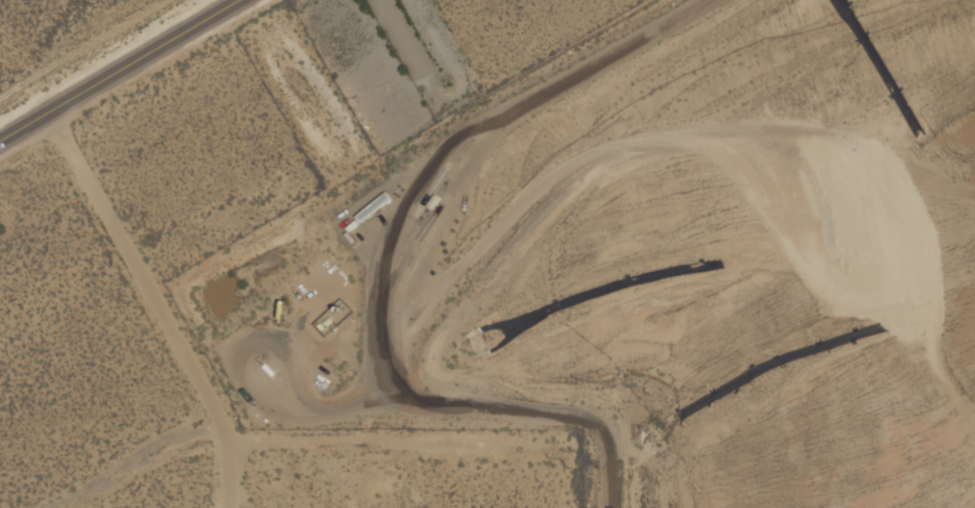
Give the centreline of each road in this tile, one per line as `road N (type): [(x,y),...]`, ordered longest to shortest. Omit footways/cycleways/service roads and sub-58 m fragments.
road 1 (tertiary): [(0,142),(242,0)]

